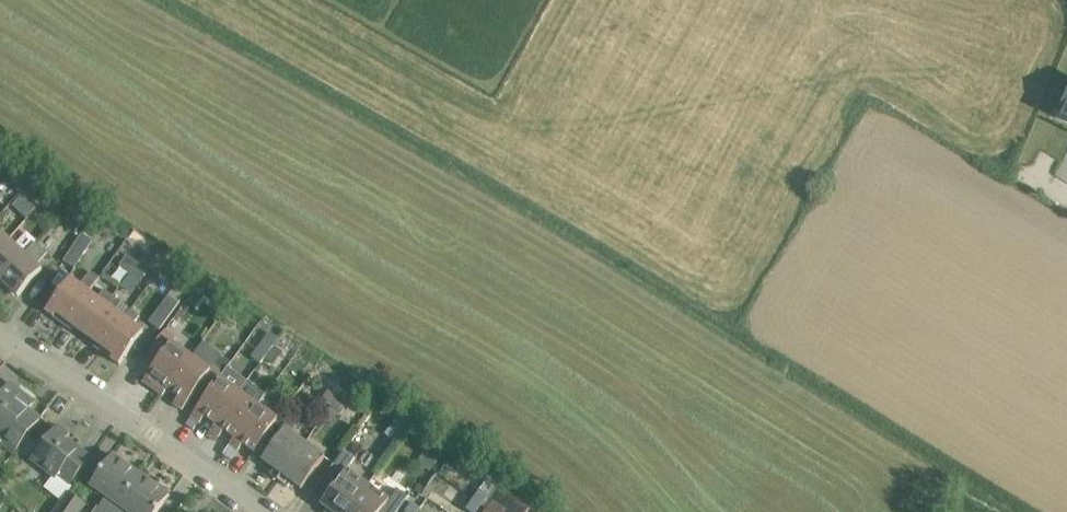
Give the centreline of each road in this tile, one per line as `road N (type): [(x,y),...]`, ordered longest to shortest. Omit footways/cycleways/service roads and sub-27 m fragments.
road 1 (residential): [(0,342),(257,511)]

